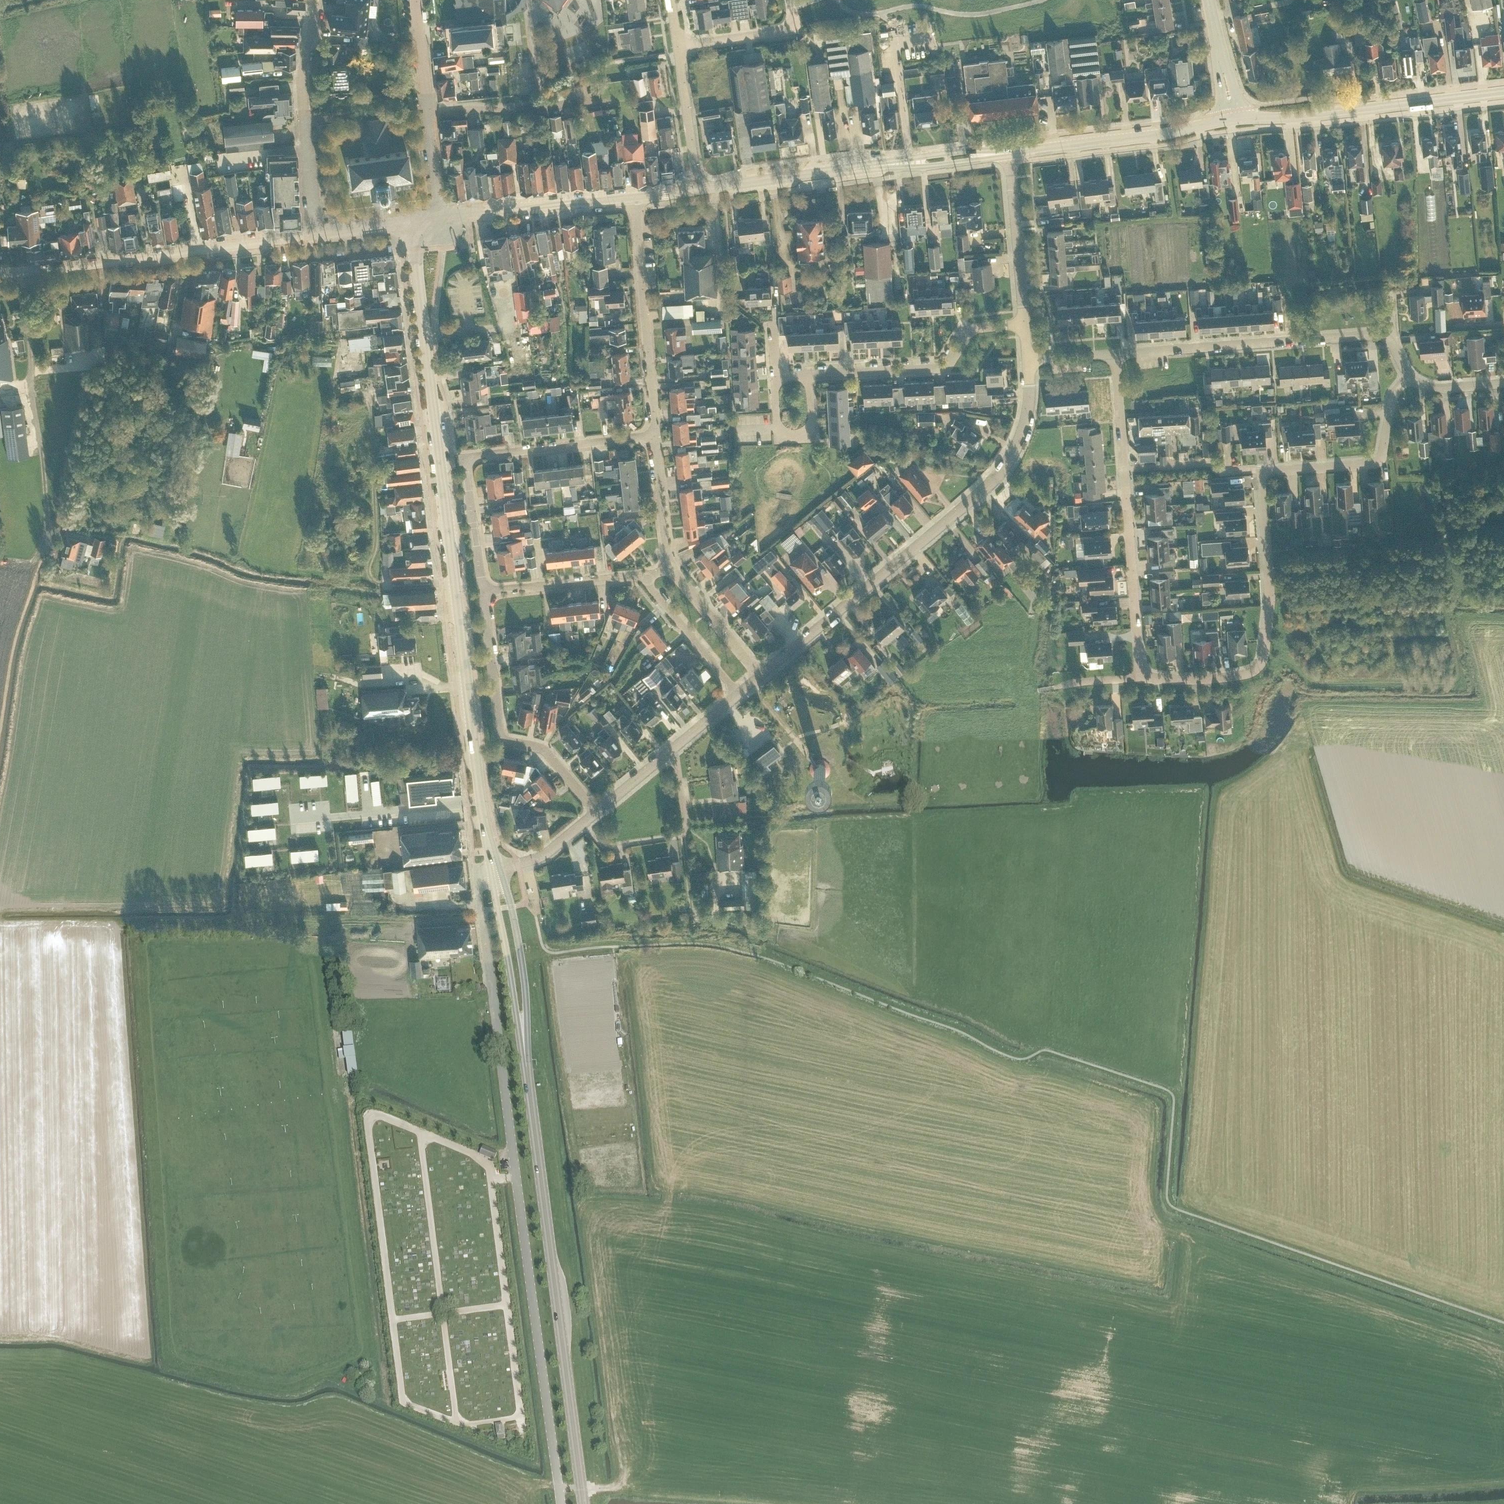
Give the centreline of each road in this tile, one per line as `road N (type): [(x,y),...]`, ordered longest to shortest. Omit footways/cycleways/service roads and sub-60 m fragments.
road 1 (primary): [(494,869),(412,220)]
road 2 (unclassified): [(560,1503),(496,1017)]
road 3 (primary): [(583,1503),(524,1049)]
road 4 (residential): [(761,675),(988,486),(1010,459),(1028,413),(1027,361)]
road 5 (residential): [(483,591),(468,459),(656,435)]
road 6 (residential): [(1140,678),(1234,676),(1263,661),(1269,584),(1260,472)]
road 7 (tertiary): [(313,235),(0,274)]
road 8 (residential): [(1115,354),(1391,333)]
road 9 (primary): [(1232,119),(1503,92)]
road 10 (residential): [(597,812),(545,751),(501,734),(483,591)]
road 11 (track): [(455,583),(391,587),(368,573),(376,542),(370,406)]
road 12 (residential): [(656,435),(634,199)]
road 13 (residential): [(810,374),(948,365),(971,327),(1025,324)]
road 14 (residential): [(313,235),(304,67),(318,0)]
road 15 (primary): [(1009,151),(1232,119)]
road 16 (residential): [(439,215),(416,0)]
road 17 (residential): [(1260,472),(1379,461),(1396,392),(1410,377)]
road 18 (residential): [(1140,678),(1124,469)]
road 19 (primary): [(439,215),(634,199)]
road 20 (residential): [(584,823),(607,846),(684,831),(678,768),(668,752)]
road 21 (primary): [(524,1049),(521,959),(494,869)]
road 22 (primary): [(494,869),(524,1049)]
road 23 (primary): [(698,190),(877,166)]
road 24 (residential): [(1025,324),(1009,151)]
road 25 (residential): [(483,591),(647,578)]
road 26 (residential): [(810,374),(813,435),(779,437),(775,375)]
road 27 (unclassified): [(494,869),(477,884),(496,1017)]
road 28 (residential): [(738,694),(647,578)]
road 29 (track): [(335,922),(482,918)]
road 30 (residential): [(698,190),(678,47)]
road 31 (residential): [(670,567),(761,675)]
road 32 (residential): [(678,47),(785,28),(794,21),(792,0)]
road 33 (primary): [(1009,151),(968,149),(877,166)]
road 34 (primary): [(877,166),(1009,151)]
road 35 (residential): [(670,567),(656,435)]
road 36 (tertiary): [(1232,119),(1209,0)]

